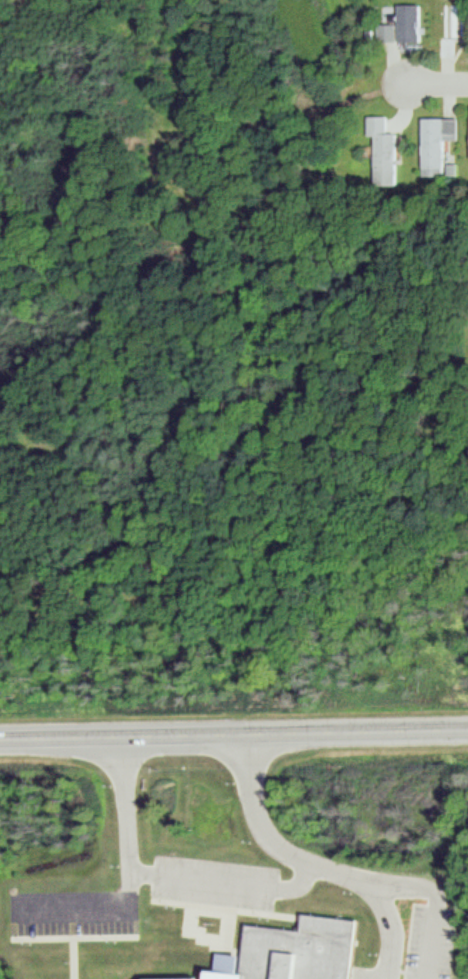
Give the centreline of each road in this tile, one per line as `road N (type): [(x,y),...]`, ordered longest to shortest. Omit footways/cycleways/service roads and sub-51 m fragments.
road 1 (tertiary): [(467,727),(0,735)]

